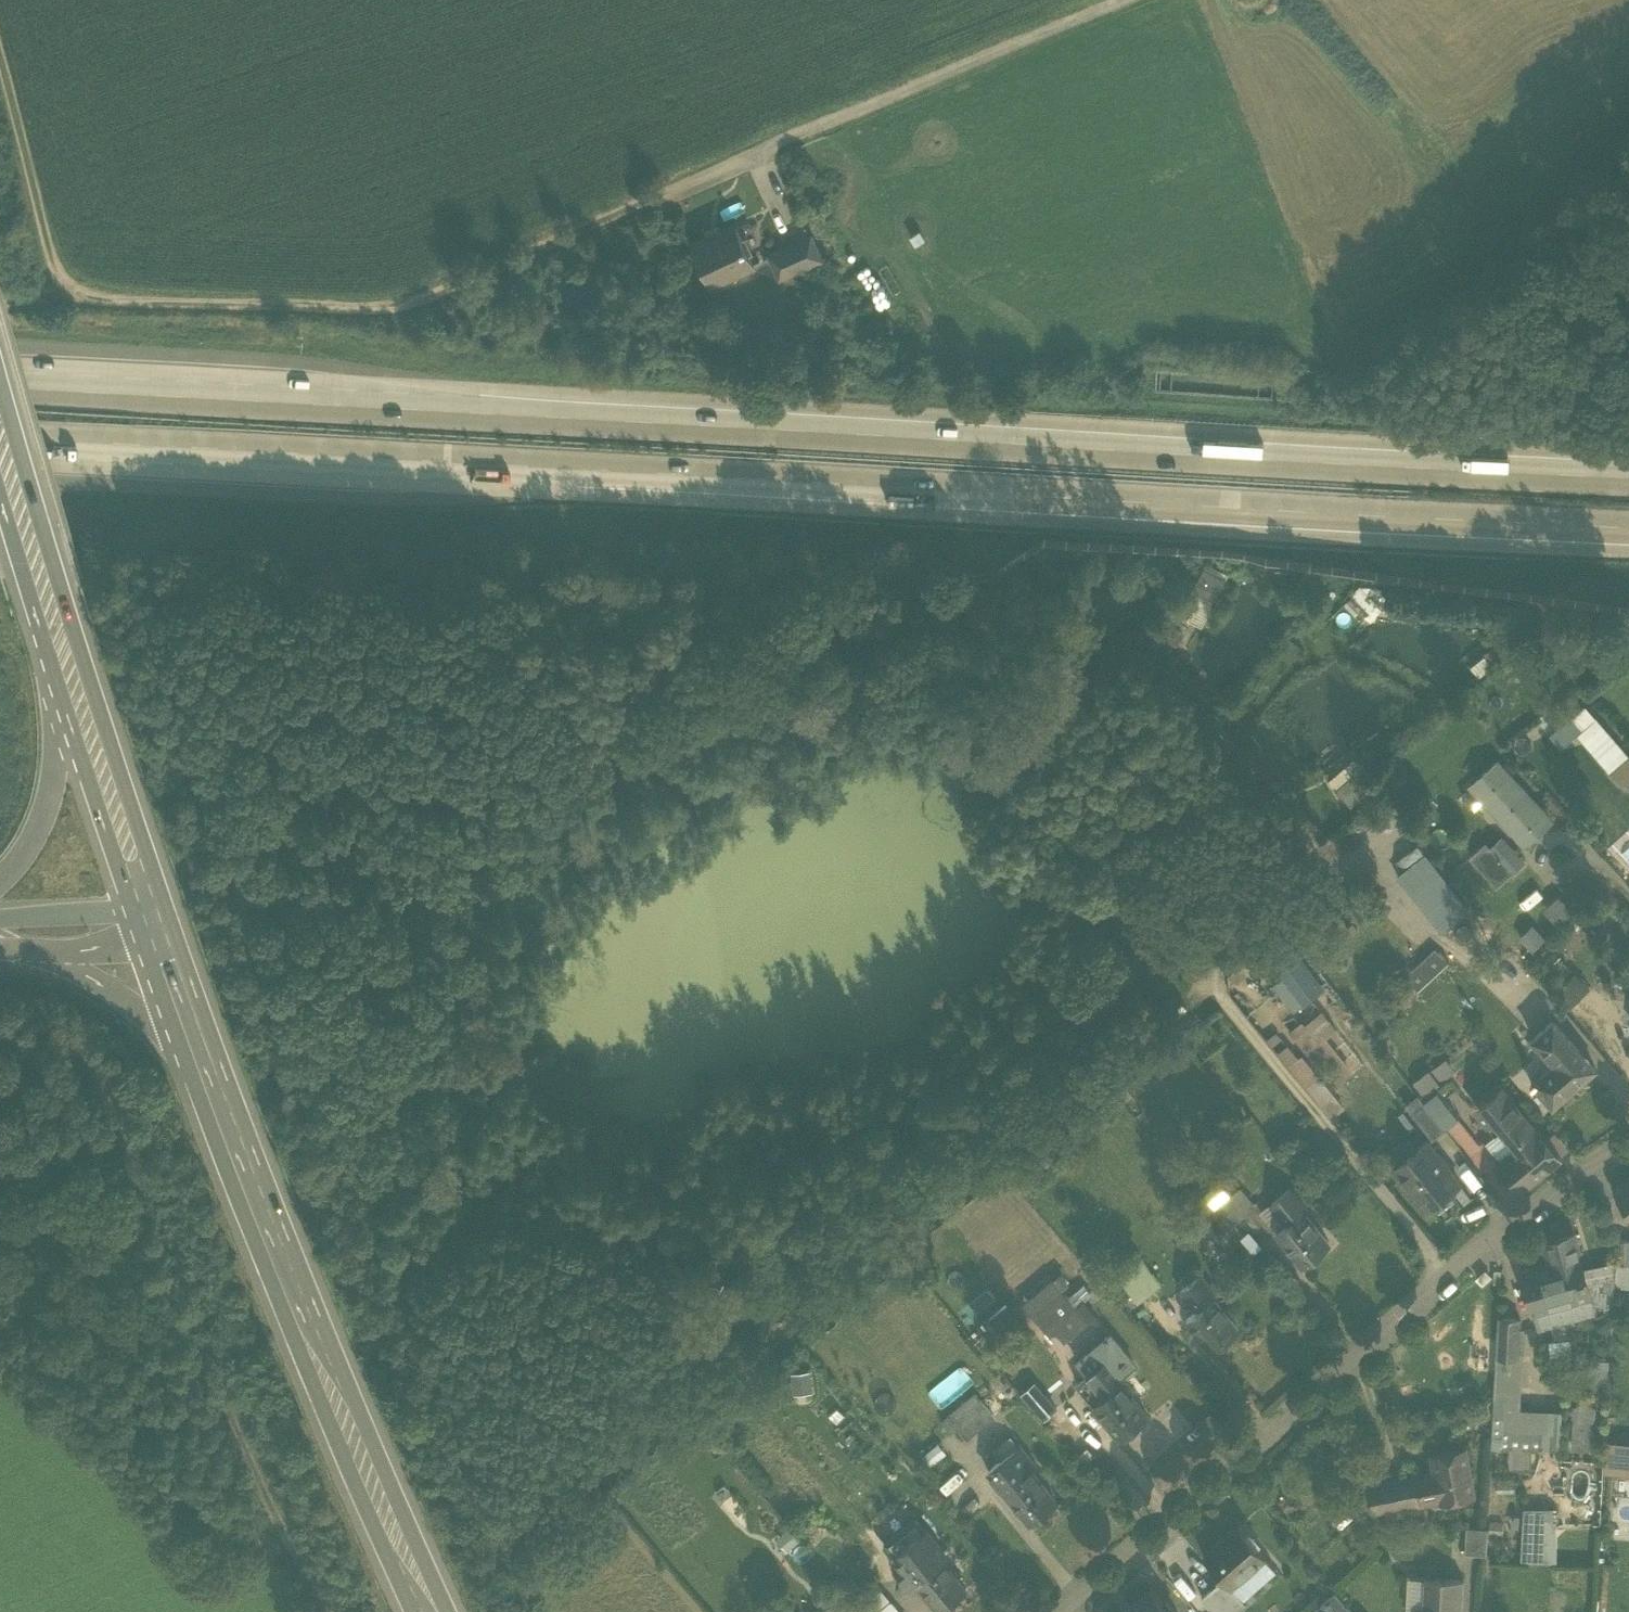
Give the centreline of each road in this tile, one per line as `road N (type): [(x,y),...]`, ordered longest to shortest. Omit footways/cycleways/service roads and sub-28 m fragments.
road 1 (motorway): [(1628,480),(0,388)]
road 2 (motorway): [(0,439),(1628,531)]
road 3 (unclassified): [(1121,0),(393,311),(95,300),(65,291)]
road 4 (residential): [(1628,1146),(1445,1272),(1063,1611)]
road 5 (track): [(0,1014),(59,1029),(100,1068),(184,1328),(321,1611)]
road 6 (track): [(1445,1272),(1206,978),(1353,850)]
road 7 (secondary): [(435,1611),(218,1095)]
road 8 (track): [(1206,978),(1100,888),(1061,795),(993,726)]
road 9 (secondary): [(146,897),(50,600)]
road 10 (track): [(0,304),(65,291),(0,59)]
road 11 (motorway): [(50,600),(61,735),(29,837),(0,871)]
road 12 (motorway): [(35,938),(132,994),(218,1095)]
road 13 (secondary): [(50,600),(0,417)]
road 14 (secondary): [(218,1095),(159,939)]
road 15 (motorway): [(146,897),(0,910)]
road 16 (motorway): [(35,938),(159,939)]

